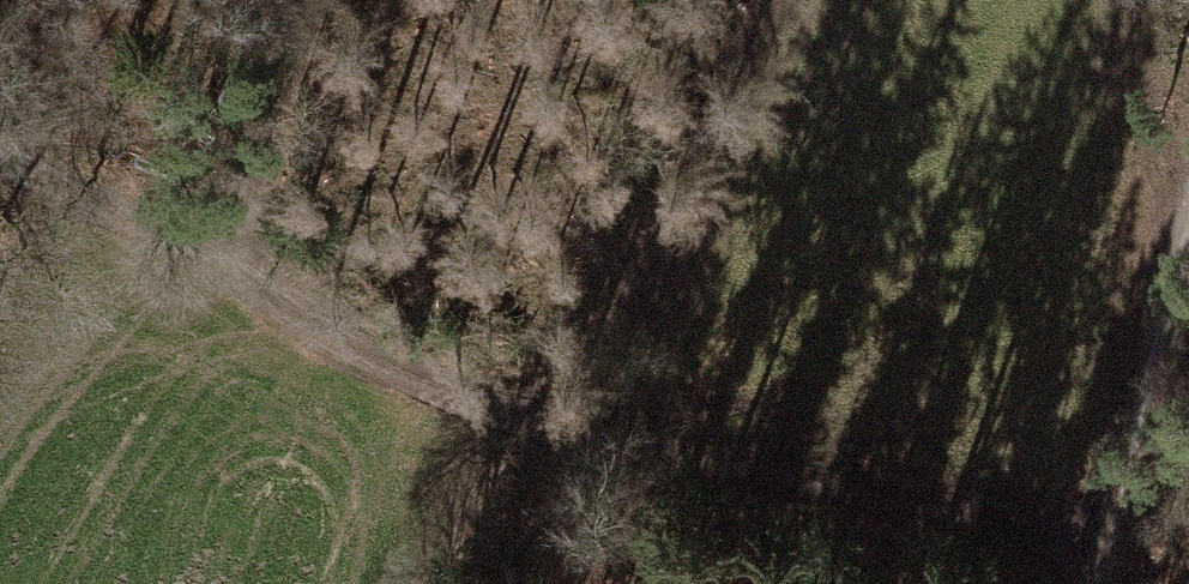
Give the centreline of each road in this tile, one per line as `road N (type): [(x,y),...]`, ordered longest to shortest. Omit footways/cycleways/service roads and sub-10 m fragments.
road 1 (track): [(1115,533),(741,476),(410,373),(71,189),(0,168)]
road 2 (track): [(421,0),(210,268)]
road 3 (track): [(1188,304),(1115,533),(1110,583)]

